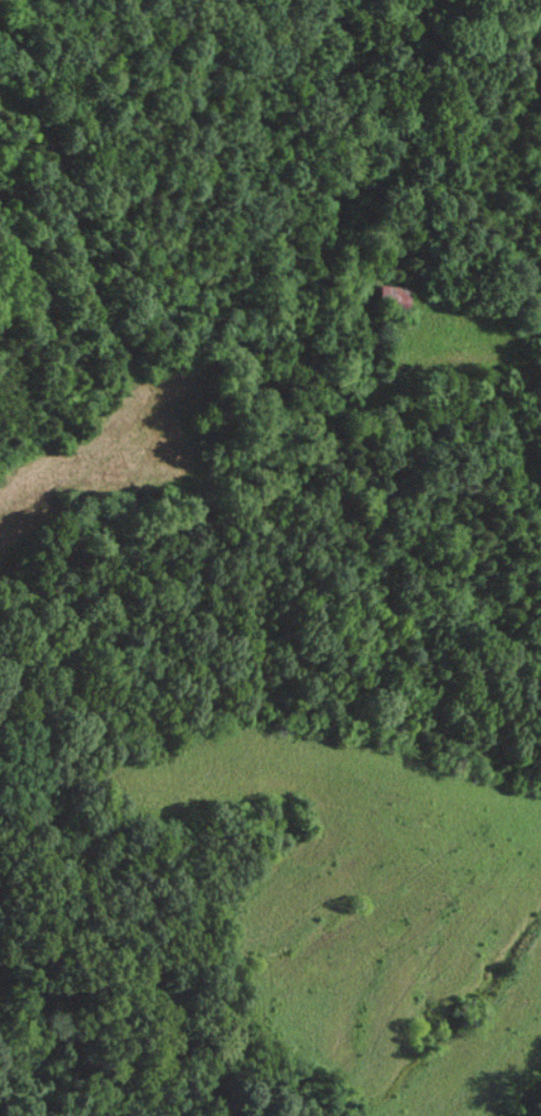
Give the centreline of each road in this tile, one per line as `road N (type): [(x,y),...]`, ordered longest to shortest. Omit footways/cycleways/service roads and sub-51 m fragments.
road 1 (residential): [(0,75),(53,127),(70,244),(124,372),(124,404),(112,435),(42,473),(0,509)]

